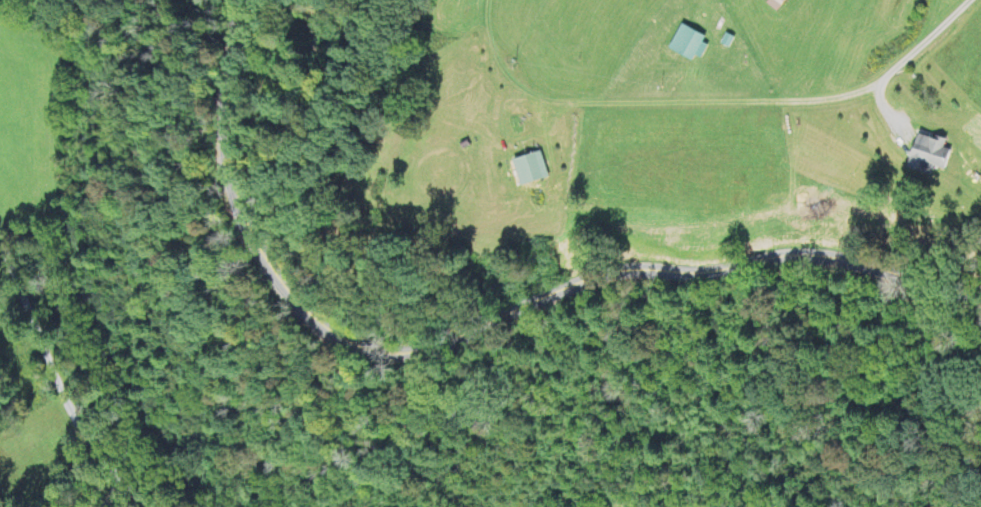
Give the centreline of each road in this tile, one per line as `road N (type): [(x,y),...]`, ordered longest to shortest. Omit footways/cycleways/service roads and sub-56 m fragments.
road 1 (residential): [(980,288),(796,256),(602,281),(420,345),(365,345),(312,316),(264,250),(234,180),(229,121),(243,48),(238,0)]
road 2 (residential): [(780,105),(574,109),(533,97),(497,67),(486,46),(486,0)]
road 3 (residential): [(0,224),(85,428),(148,506)]
road 4 (residential): [(780,105),(857,101),(900,78),(978,0)]

